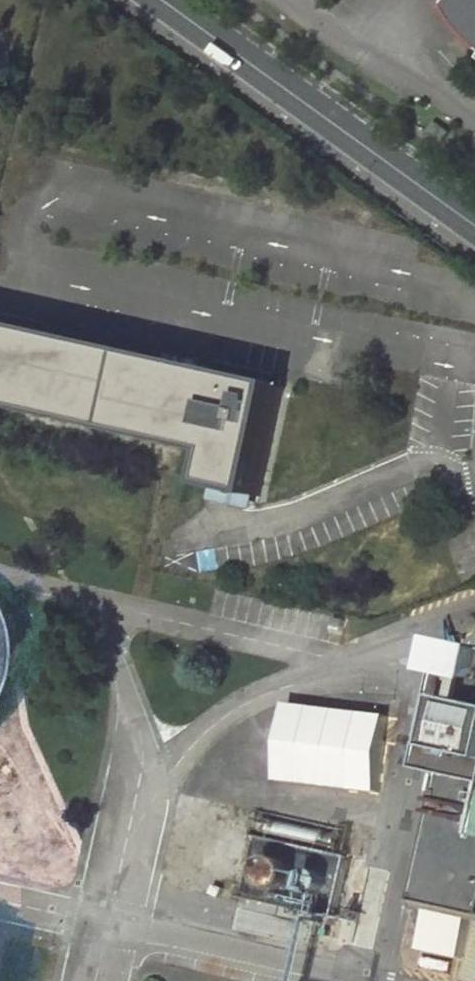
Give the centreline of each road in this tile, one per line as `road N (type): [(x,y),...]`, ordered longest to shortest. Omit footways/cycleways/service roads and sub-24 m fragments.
road 1 (secondary): [(171,0),(474,224)]

